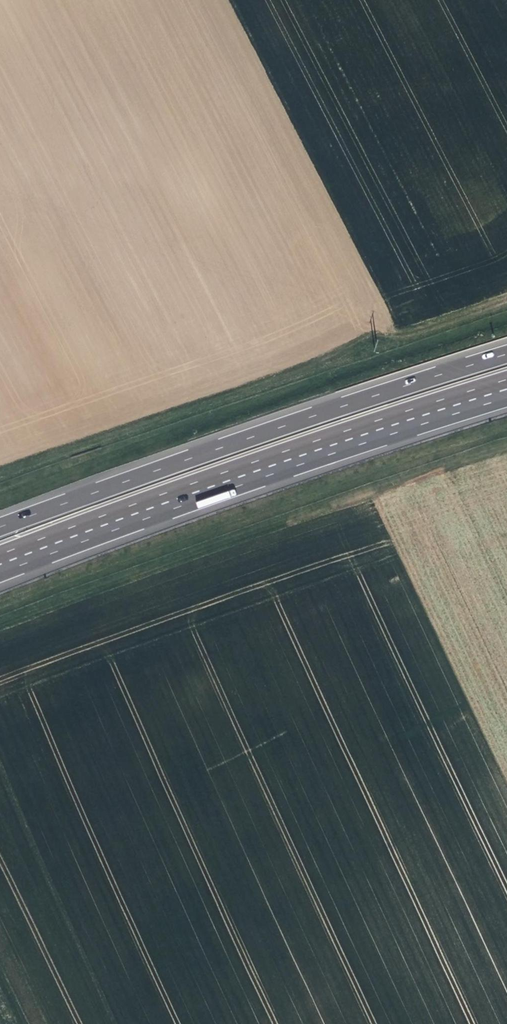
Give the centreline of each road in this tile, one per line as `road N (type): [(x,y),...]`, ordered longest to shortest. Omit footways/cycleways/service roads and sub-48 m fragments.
road 1 (track): [(0,482),(340,367),(382,335),(405,337),(506,310)]
road 2 (motorway): [(0,566),(317,450),(506,390)]
road 3 (track): [(506,450),(0,626)]
road 4 (motorway): [(506,354),(317,411),(0,525)]

